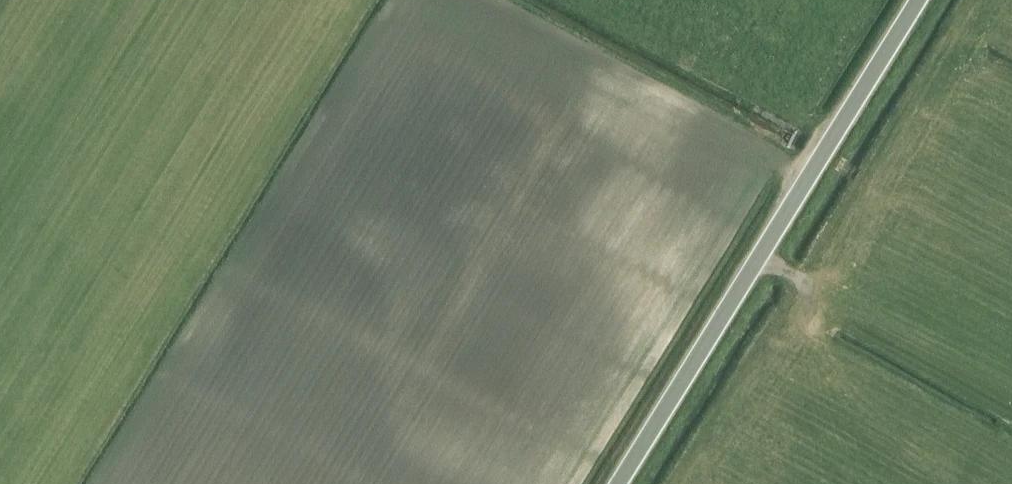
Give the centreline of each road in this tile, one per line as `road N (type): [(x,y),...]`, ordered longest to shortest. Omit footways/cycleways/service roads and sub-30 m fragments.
road 1 (tertiary): [(618,483),(918,0)]

